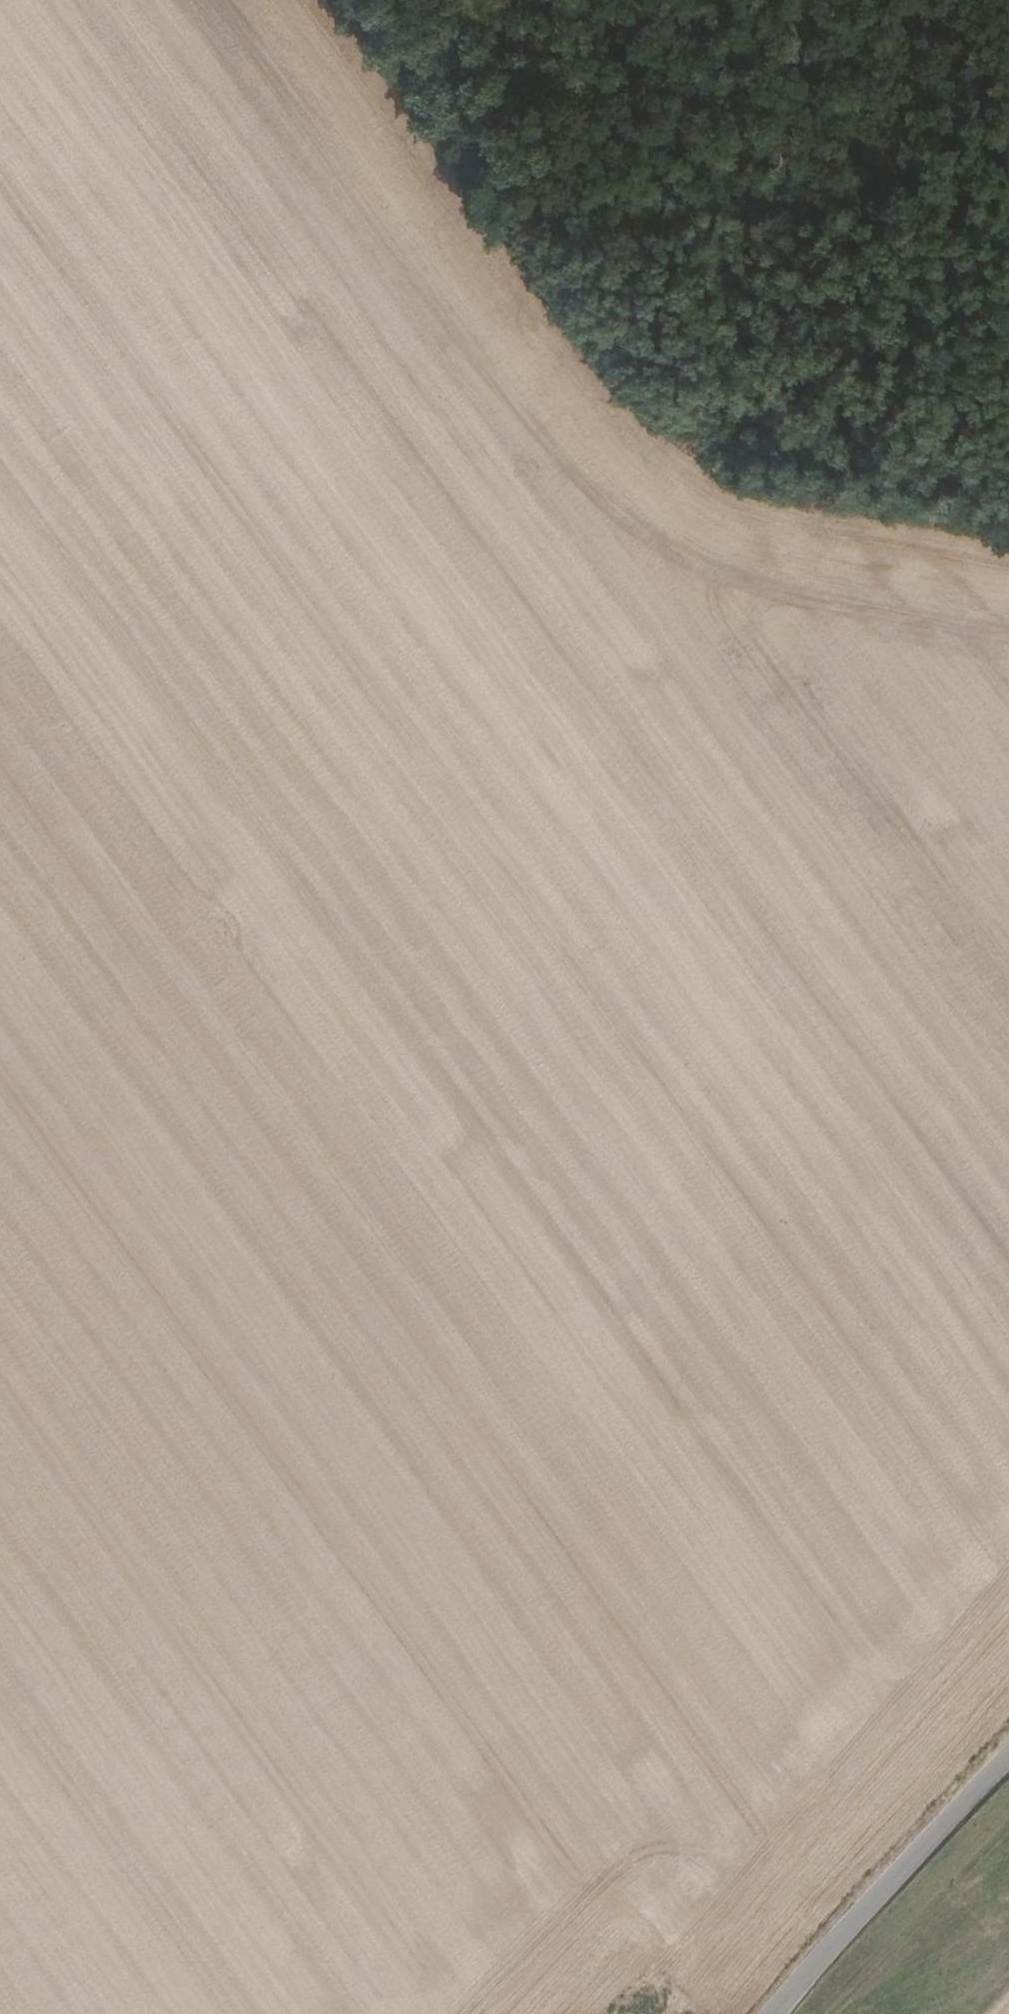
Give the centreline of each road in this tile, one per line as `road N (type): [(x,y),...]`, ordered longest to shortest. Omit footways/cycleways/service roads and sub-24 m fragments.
road 1 (track): [(337,0),(501,227),(634,387),(685,435),(787,498),(821,509),(1008,539)]
road 2 (unclassified): [(771,2013),(1008,1757)]

